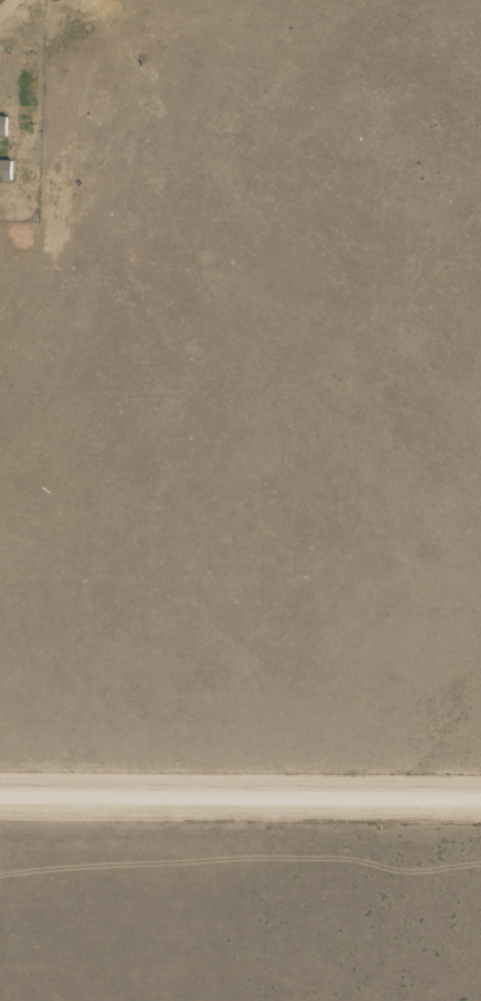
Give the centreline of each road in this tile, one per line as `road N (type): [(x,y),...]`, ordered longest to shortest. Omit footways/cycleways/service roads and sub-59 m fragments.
road 1 (residential): [(480,797),(0,794)]

